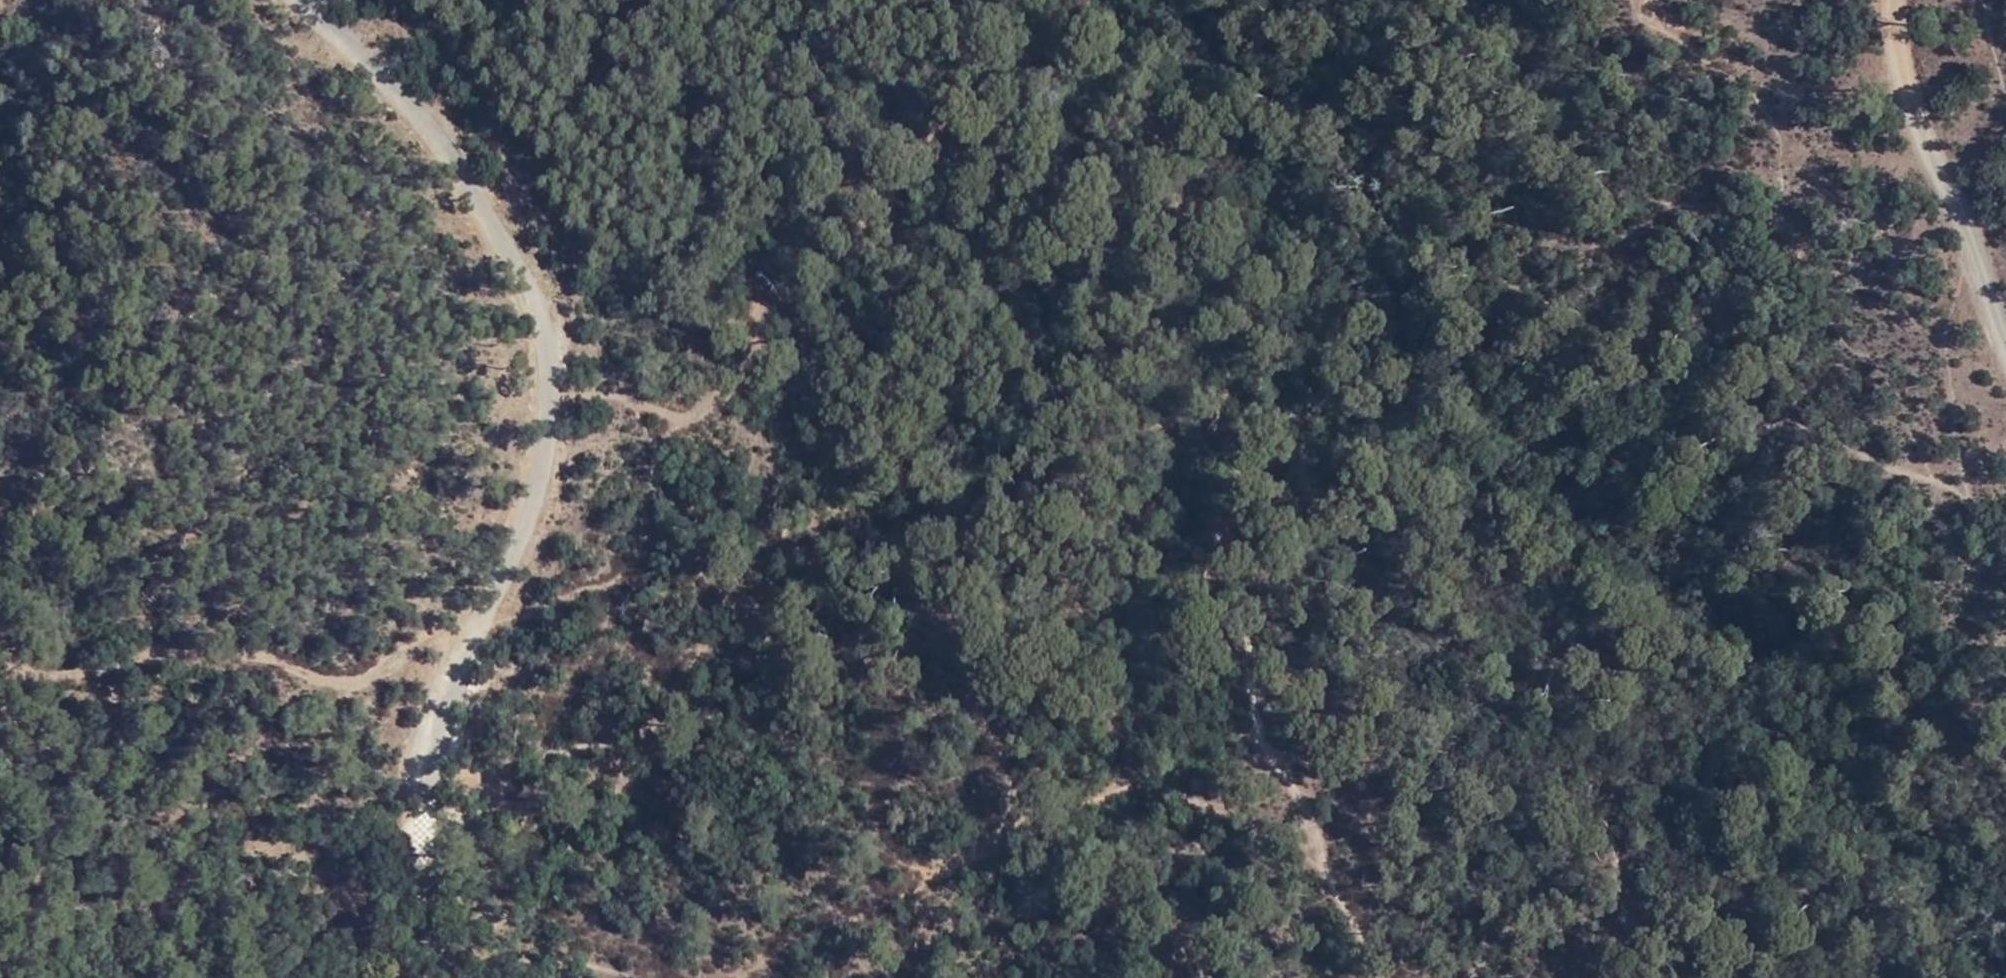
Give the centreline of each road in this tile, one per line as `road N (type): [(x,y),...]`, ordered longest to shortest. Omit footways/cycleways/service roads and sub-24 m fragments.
road 1 (tertiary): [(298,0),(463,175),(521,267),(545,348),(533,490),(432,776),(418,842),(417,900),(449,977)]
road 2 (track): [(1898,0),(1913,102),(2005,324)]

